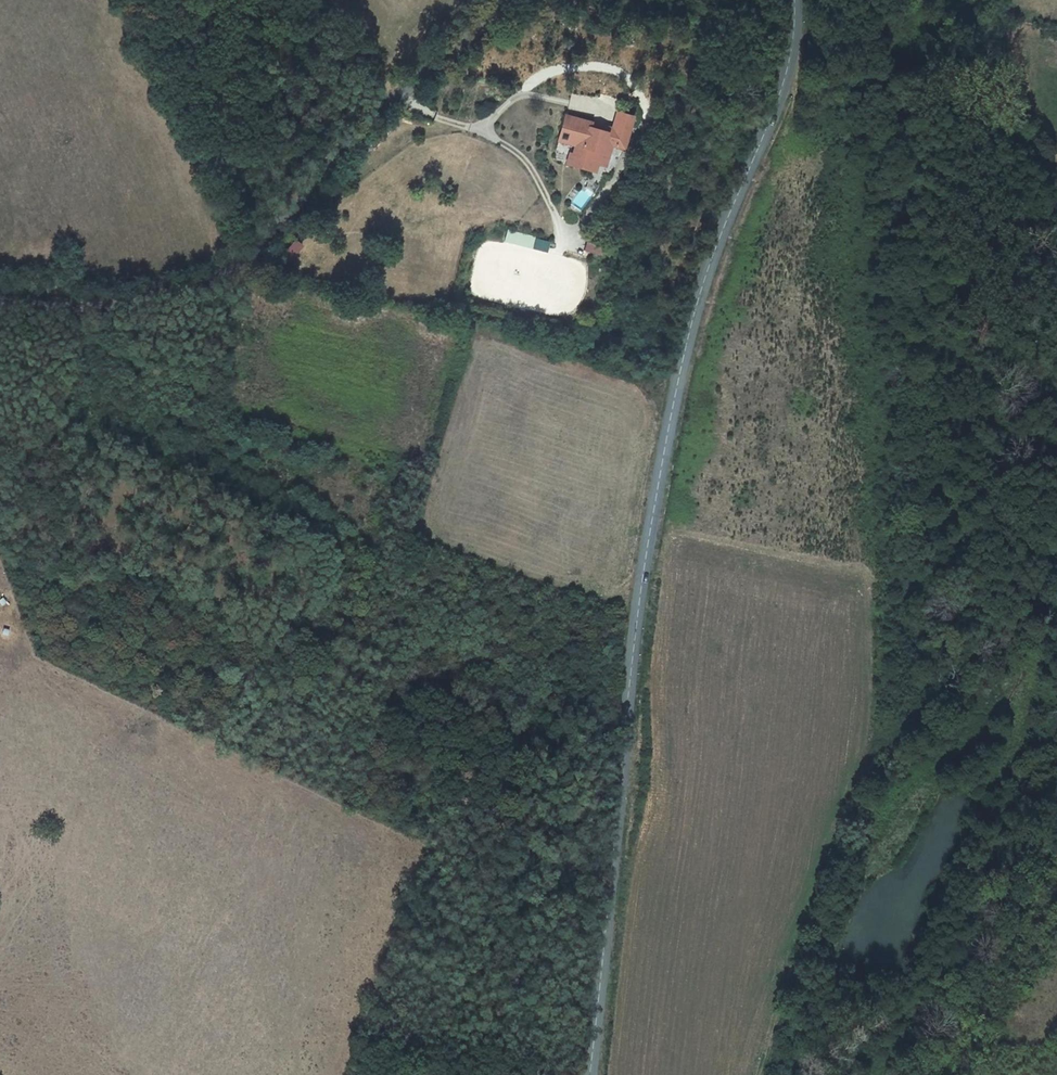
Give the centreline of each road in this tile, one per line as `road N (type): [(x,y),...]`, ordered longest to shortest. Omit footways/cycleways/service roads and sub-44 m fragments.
road 1 (tertiary): [(797,0),(794,49),(778,105),(711,265),(672,408),(641,590),(588,1074)]
road 2 (unclassified): [(491,0),(230,268),(136,305),(0,304)]

